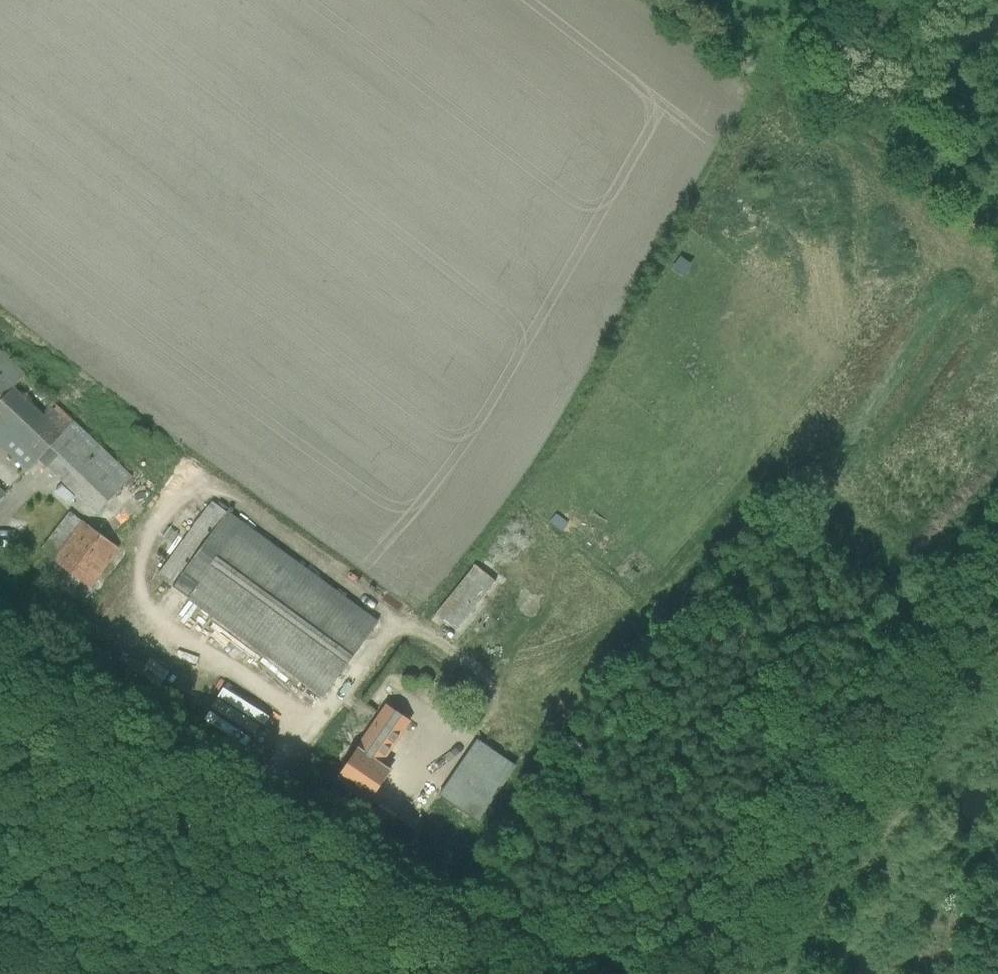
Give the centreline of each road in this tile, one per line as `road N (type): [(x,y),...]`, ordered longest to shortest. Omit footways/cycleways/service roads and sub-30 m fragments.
road 1 (unclassified): [(575,973),(0,609)]

